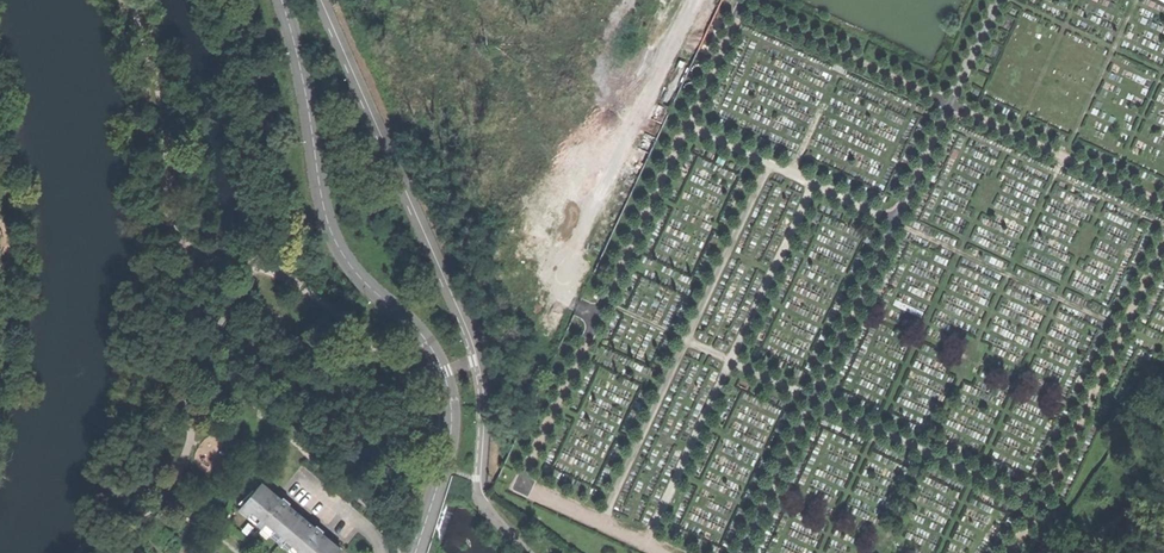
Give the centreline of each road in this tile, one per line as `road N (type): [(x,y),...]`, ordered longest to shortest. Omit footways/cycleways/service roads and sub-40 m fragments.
road 1 (unclassified): [(279,0),(333,240),(361,281),(417,325),(447,371),(455,416),(446,473),(416,552)]

